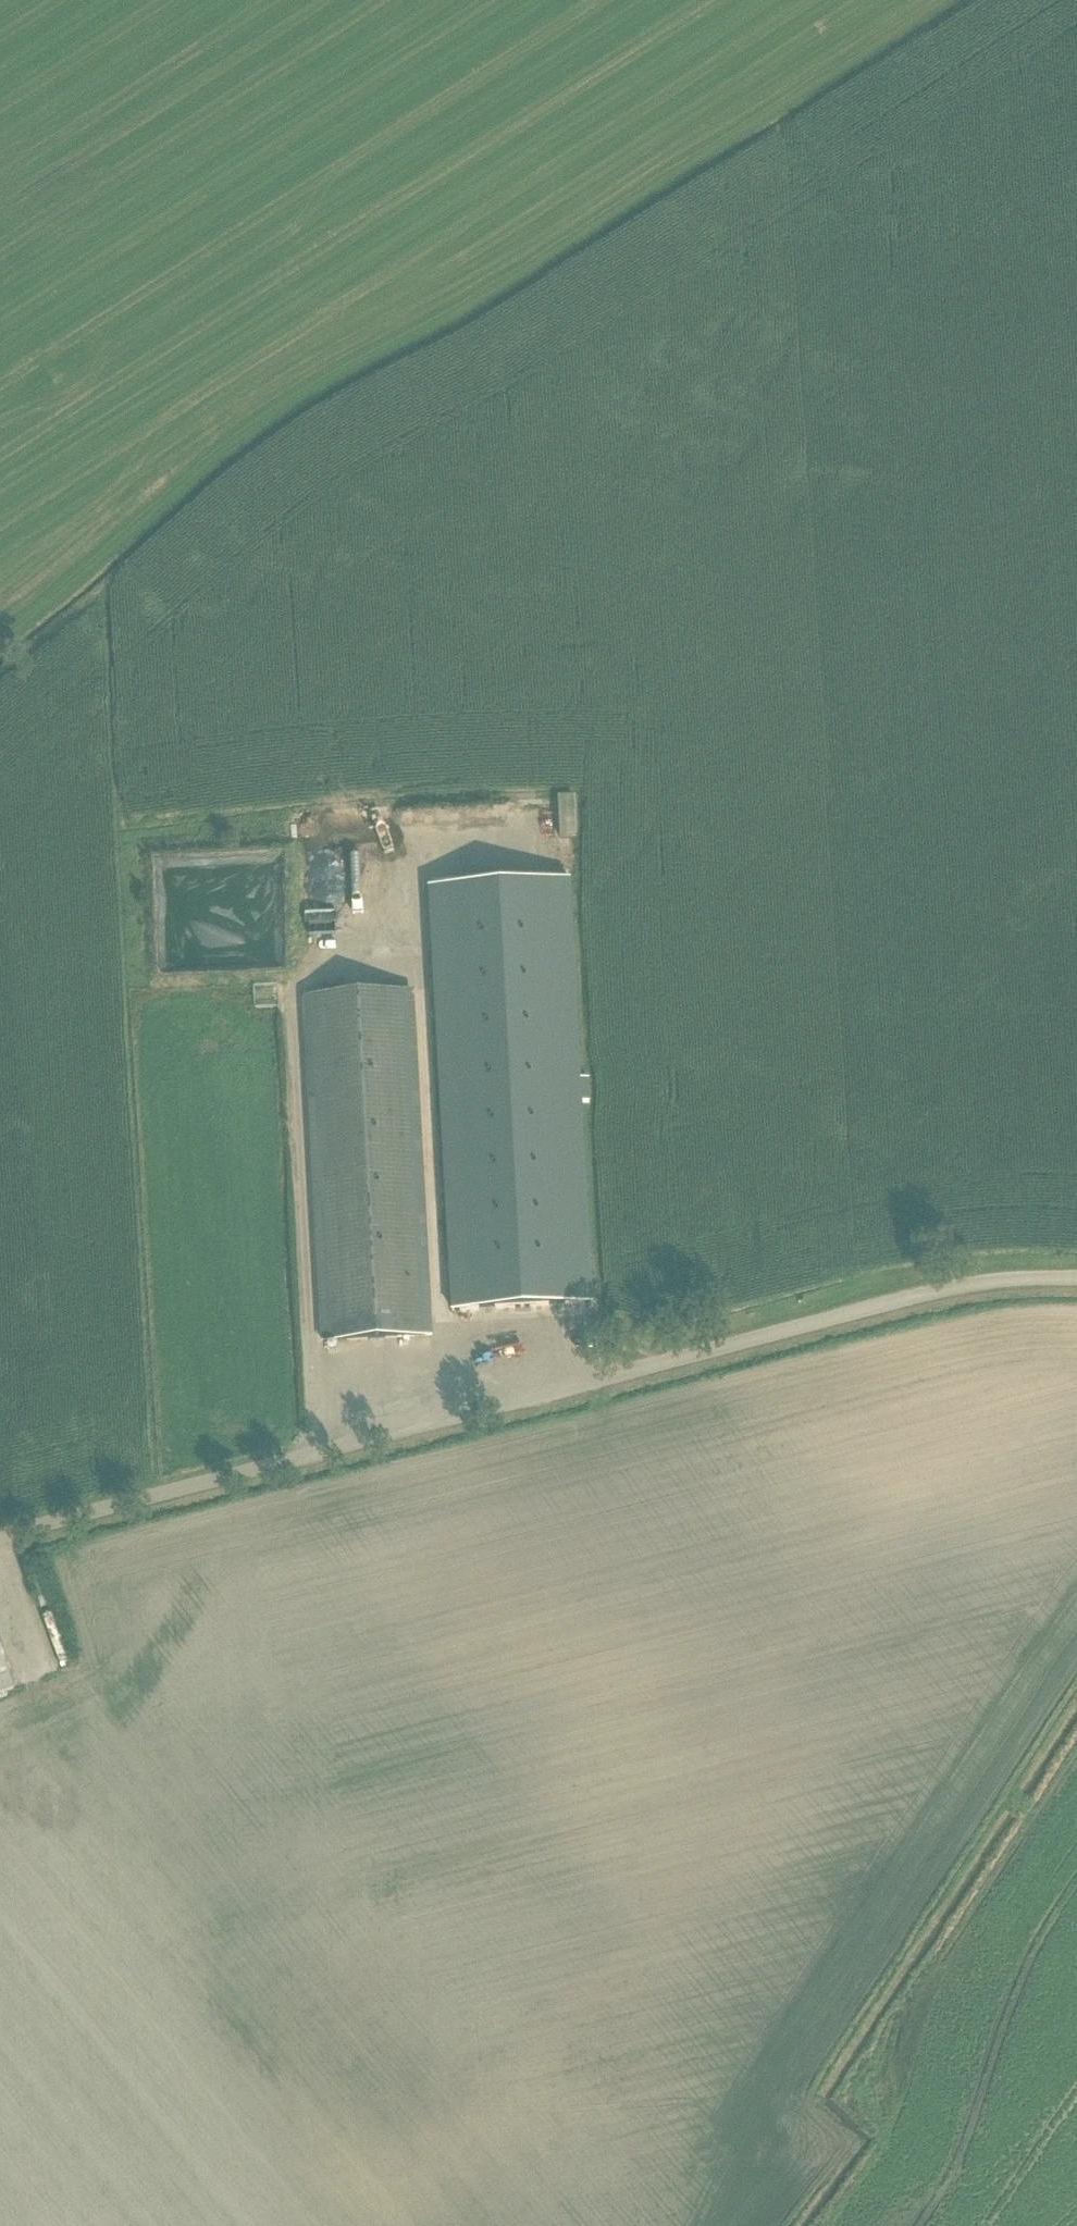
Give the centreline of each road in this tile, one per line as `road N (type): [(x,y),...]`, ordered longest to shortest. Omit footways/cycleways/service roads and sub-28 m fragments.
road 1 (unclassified): [(1076,1279),(954,1287),(0,1536)]

